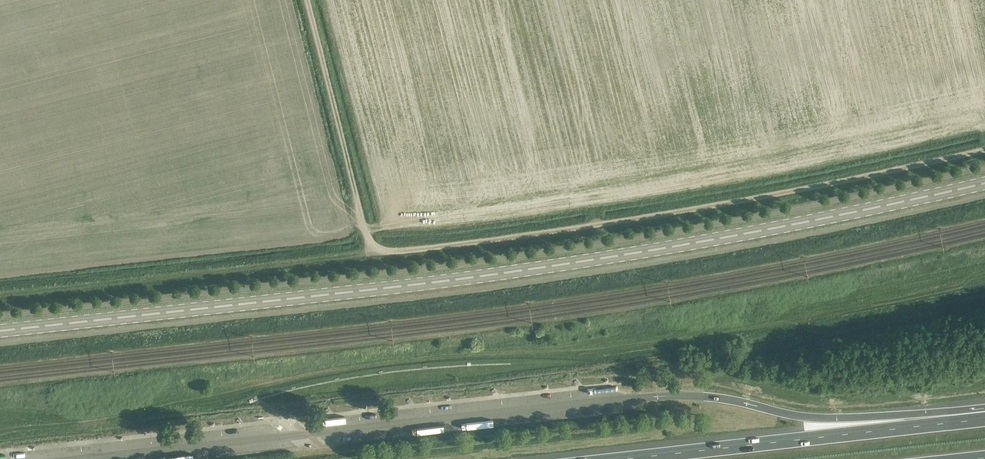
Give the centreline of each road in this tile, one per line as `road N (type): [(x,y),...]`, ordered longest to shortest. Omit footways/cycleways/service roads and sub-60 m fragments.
road 1 (primary): [(0,333),(666,250),(984,182)]
road 2 (unclassified): [(307,0),(367,235),(385,251),(702,209),(984,148)]
road 3 (motorway): [(984,419),(625,458)]
road 4 (track): [(635,351),(984,283)]
road 5 (motorway): [(984,419),(817,418),(704,397)]
road 6 (track): [(704,397),(747,354),(796,347),(804,323)]

